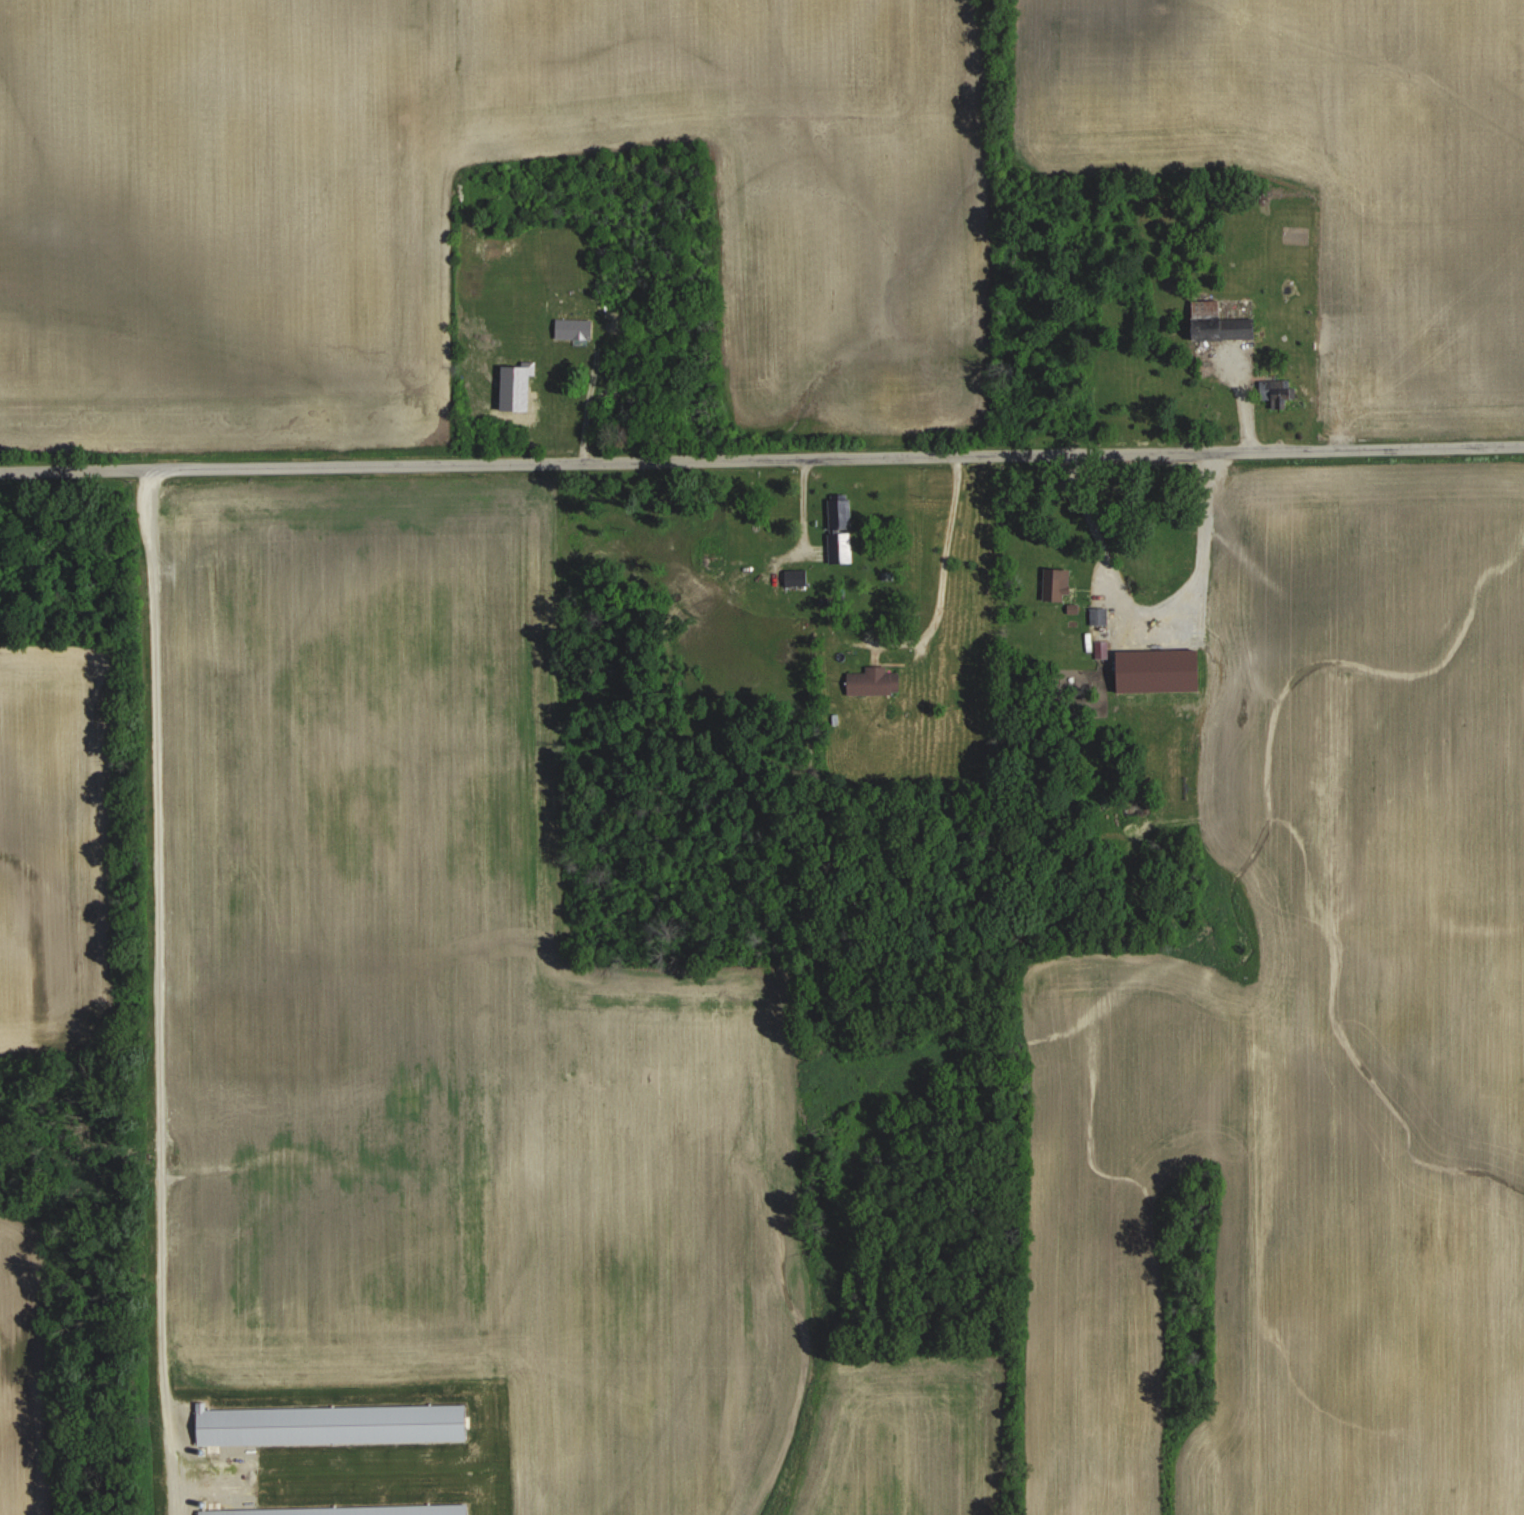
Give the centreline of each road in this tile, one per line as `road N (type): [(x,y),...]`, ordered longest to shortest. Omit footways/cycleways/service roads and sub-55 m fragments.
road 1 (residential): [(0,468),(1523,443)]

